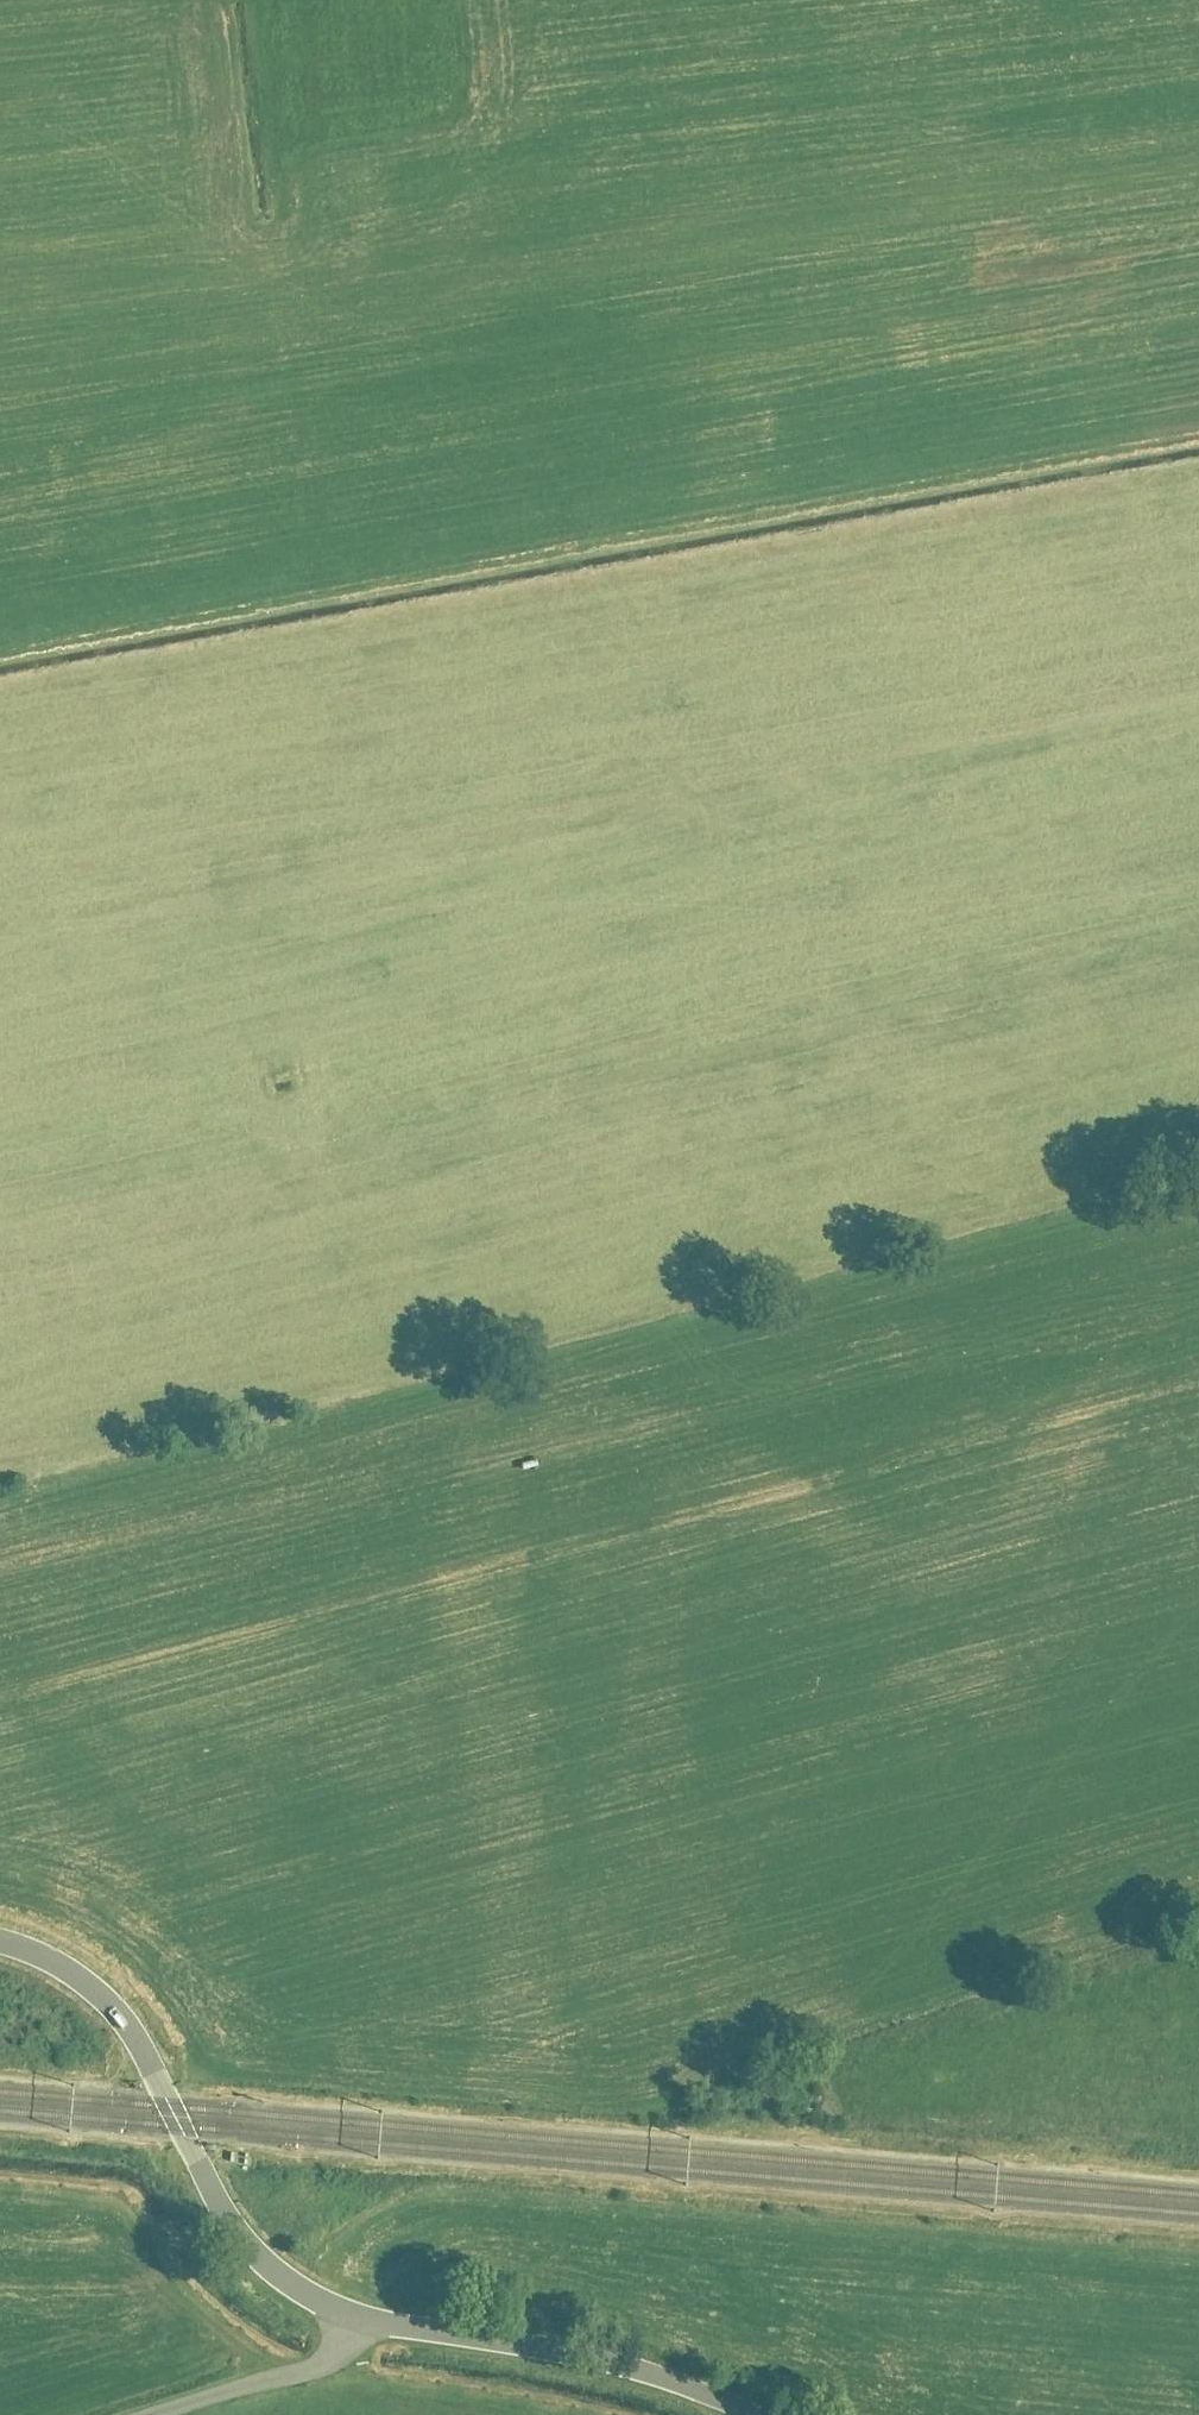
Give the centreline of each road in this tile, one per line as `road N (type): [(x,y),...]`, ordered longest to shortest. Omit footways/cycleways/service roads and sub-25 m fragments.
road 1 (unclassified): [(755,2414),(605,2361),(361,2319),(298,2288),(234,2228),(123,2019),(81,1978),(0,1938)]

